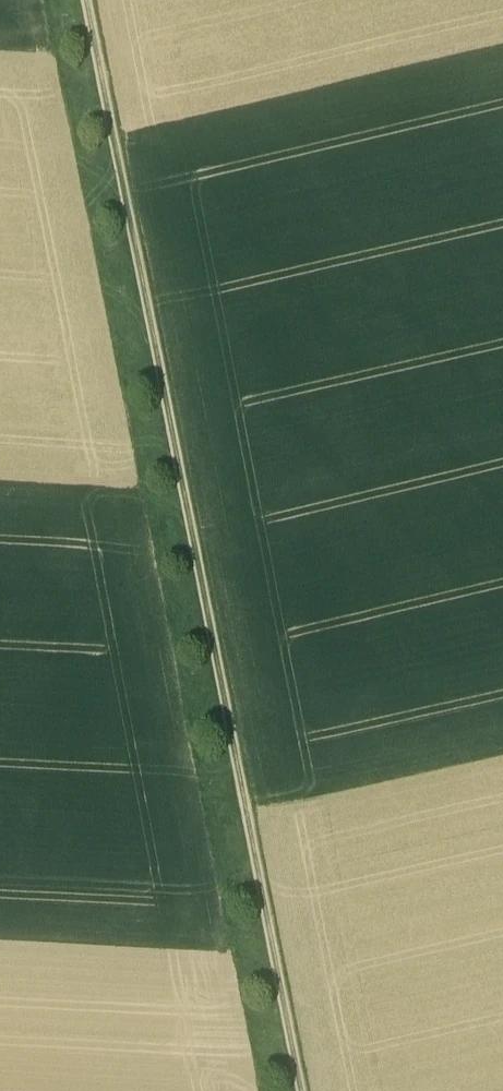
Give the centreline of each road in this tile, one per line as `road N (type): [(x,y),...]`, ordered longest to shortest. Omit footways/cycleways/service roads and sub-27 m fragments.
road 1 (track): [(300,1090),(87,0)]

